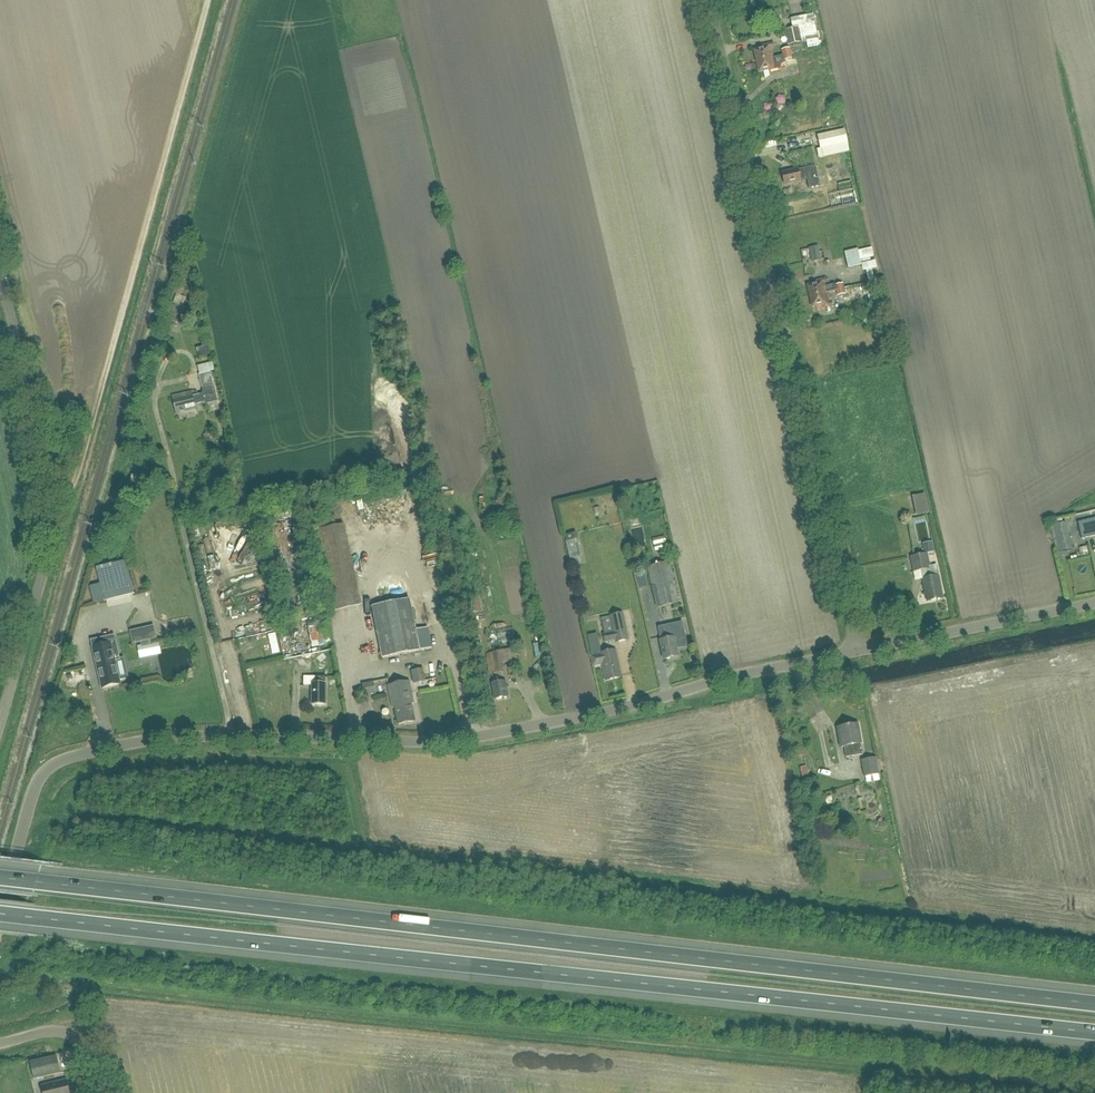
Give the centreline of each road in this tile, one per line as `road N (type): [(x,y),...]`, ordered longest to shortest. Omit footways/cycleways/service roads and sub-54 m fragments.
road 1 (motorway): [(1094,1004),(0,878)]
road 2 (motorway): [(0,914),(1094,1036)]
road 3 (unclassified): [(858,652),(711,0)]
road 4 (unclassified): [(232,735),(448,743),(858,652)]
road 5 (track): [(51,488),(72,485),(80,462),(209,0)]
road 6 (unclassified): [(0,716),(52,516),(2,279)]
road 7 (unclassified): [(0,909),(47,770),(122,747),(232,735)]
road 8 (residential): [(232,735),(156,409)]
road 9 (unclassified): [(858,652),(1094,605)]
road 10 (unclassified): [(103,1092),(89,1049),(69,1034),(0,1043)]

